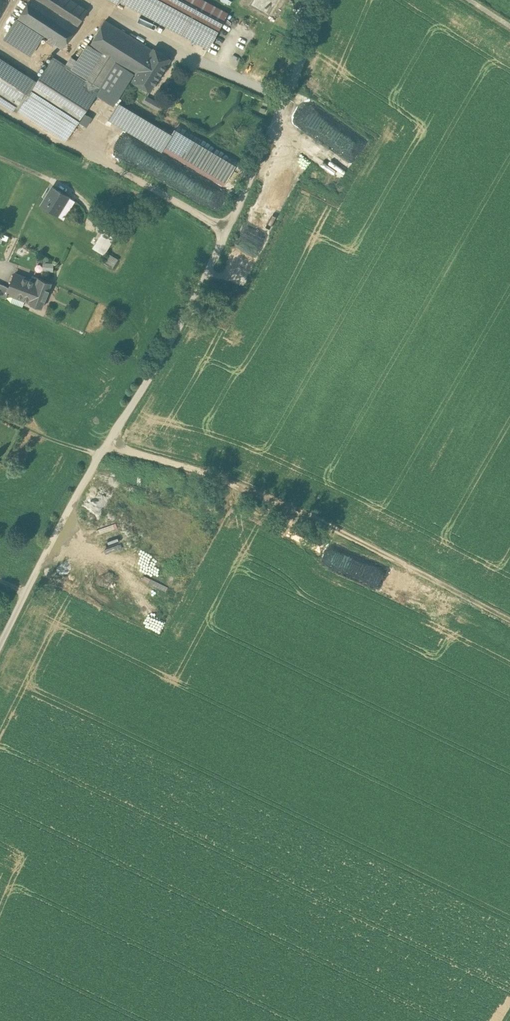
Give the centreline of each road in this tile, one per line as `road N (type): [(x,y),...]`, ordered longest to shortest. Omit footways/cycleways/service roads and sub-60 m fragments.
road 1 (residential): [(331,0),(215,262),(103,450),(0,654)]
road 2 (track): [(103,450),(187,467),(509,618)]

